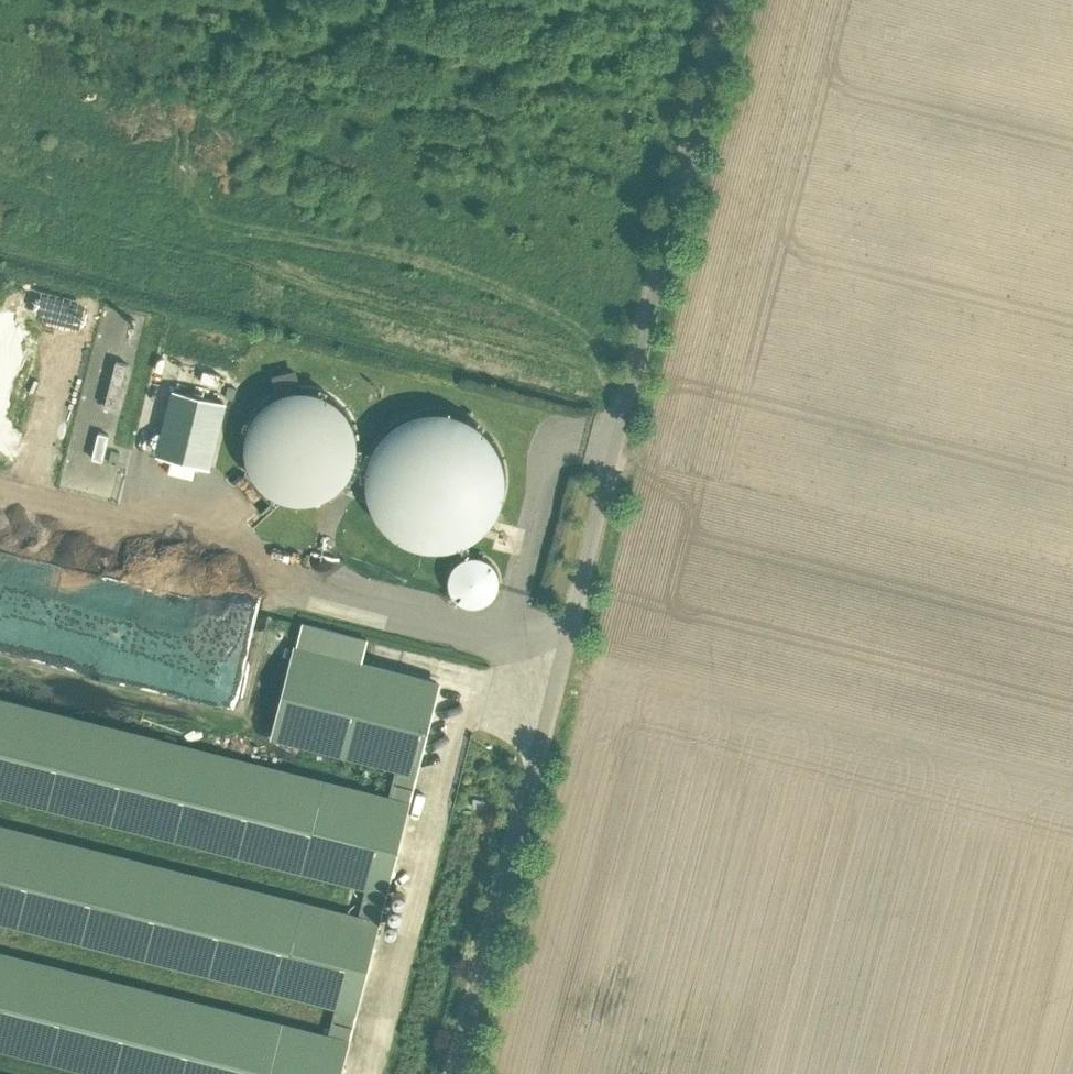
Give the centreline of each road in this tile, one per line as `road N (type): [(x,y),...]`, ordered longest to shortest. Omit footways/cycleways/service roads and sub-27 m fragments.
road 1 (unclassified): [(455,1073),(728,0)]

